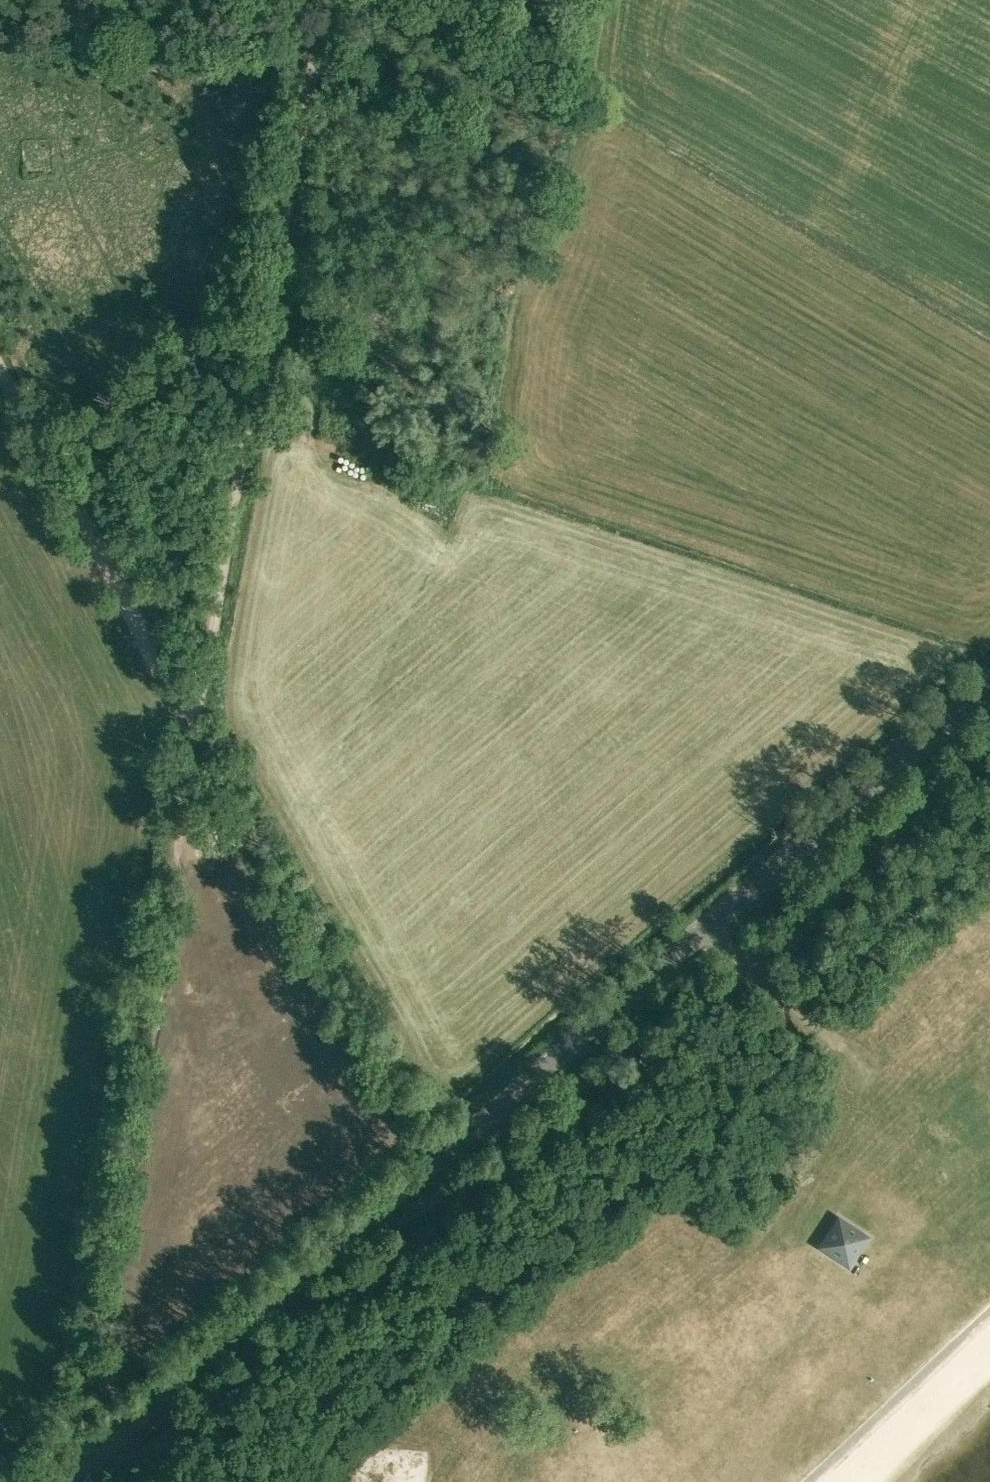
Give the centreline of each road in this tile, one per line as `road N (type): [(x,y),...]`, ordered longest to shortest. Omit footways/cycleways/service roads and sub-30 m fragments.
road 1 (unclassified): [(78,1481),(101,1447),(989,671)]
road 2 (track): [(0,387),(189,731)]

